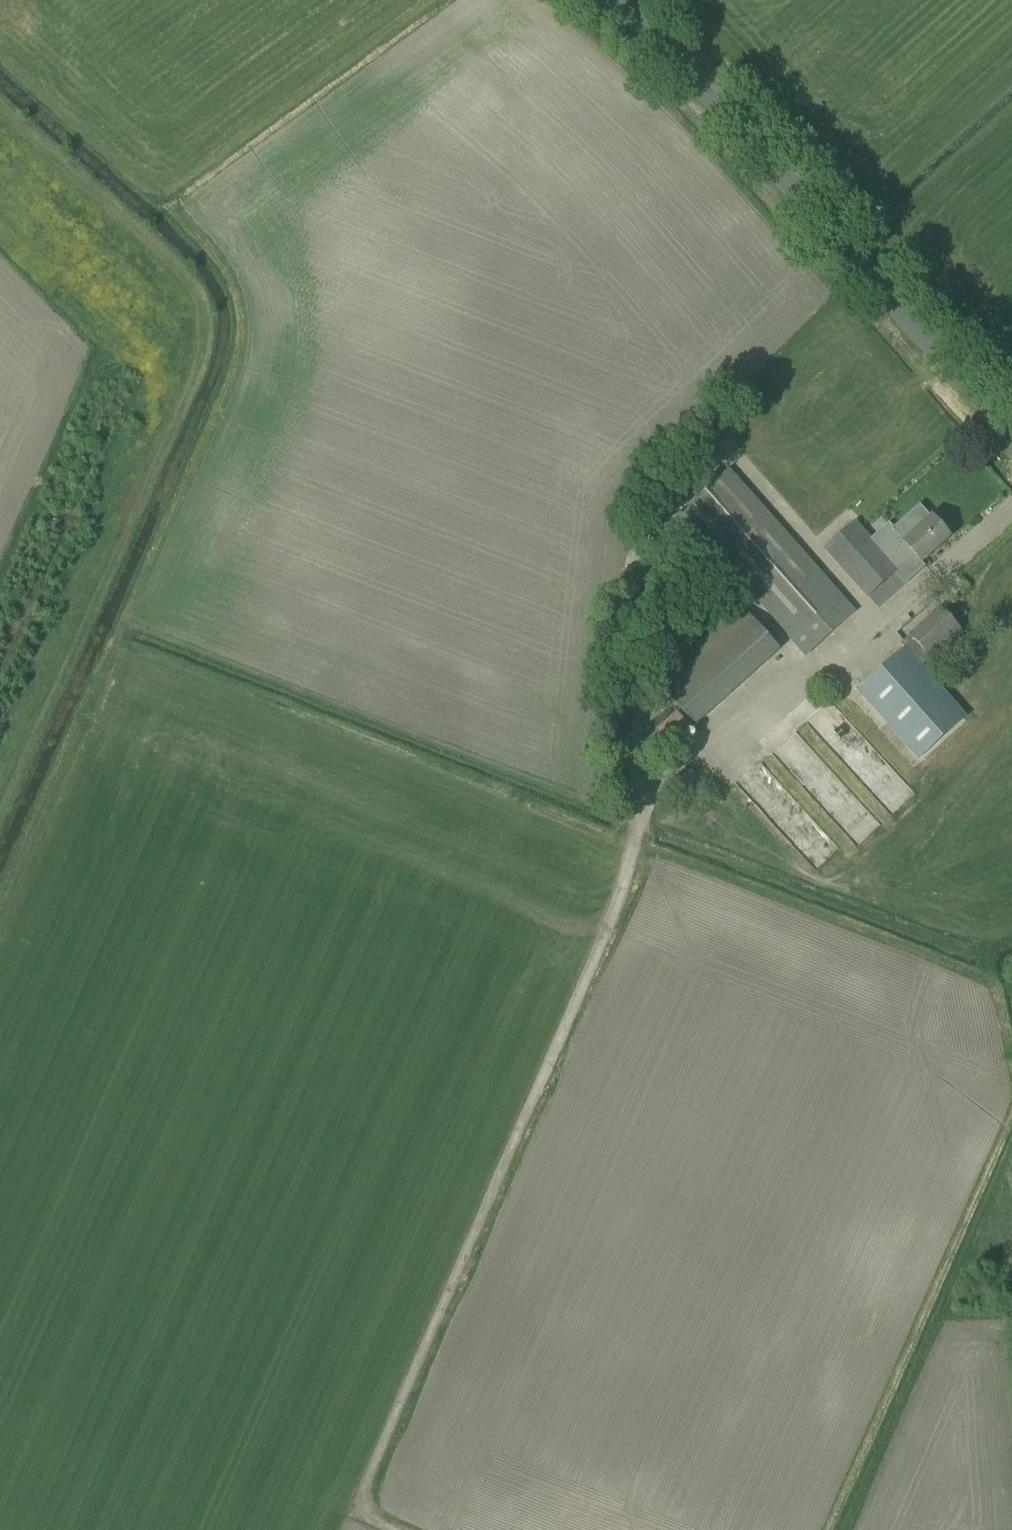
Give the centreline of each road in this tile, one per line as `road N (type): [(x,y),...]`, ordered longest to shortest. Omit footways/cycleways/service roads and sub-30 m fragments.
road 1 (unclassified): [(1011,430),(775,150),(616,0)]

